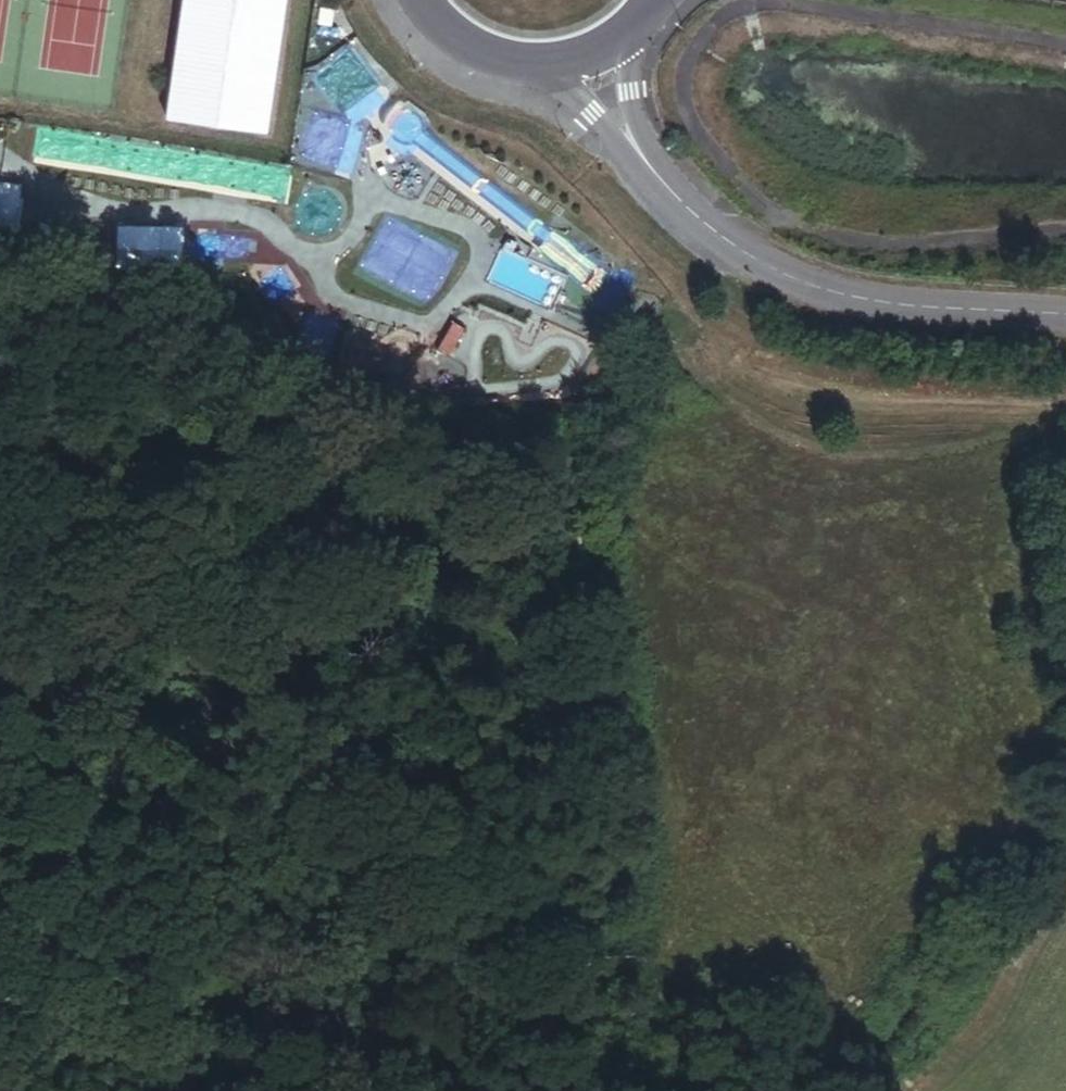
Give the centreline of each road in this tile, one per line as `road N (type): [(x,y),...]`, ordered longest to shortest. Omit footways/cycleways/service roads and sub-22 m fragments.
road 1 (unclassified): [(594,51),(607,95),(685,208),(776,269),(891,300),(1065,311)]
road 2 (track): [(356,373),(0,532)]
road 3 (secondary): [(430,0),(467,39),(507,57),(551,61),(594,51)]

